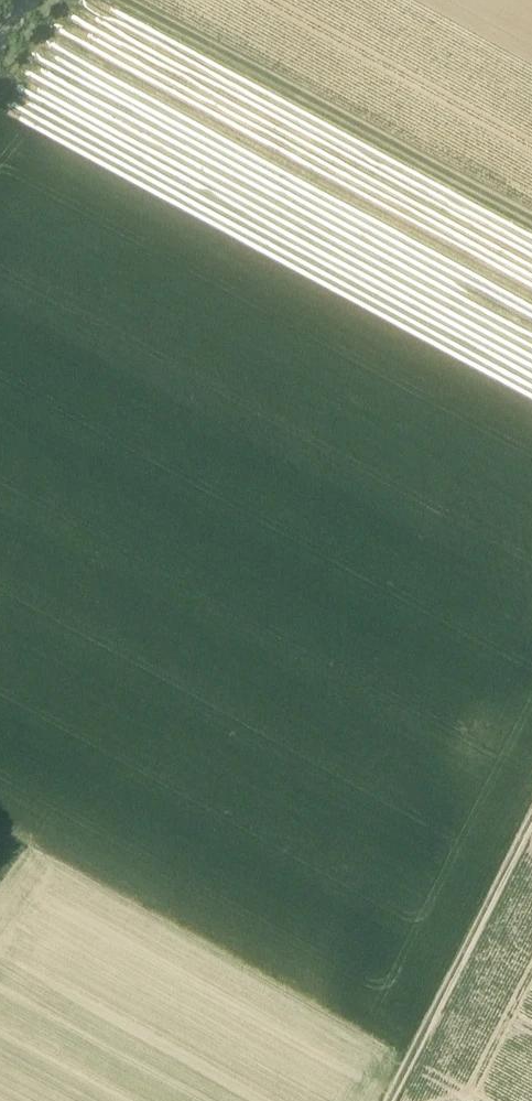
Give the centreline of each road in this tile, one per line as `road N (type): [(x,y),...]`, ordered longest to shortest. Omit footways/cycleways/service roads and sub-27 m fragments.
road 1 (track): [(127,0),(531,225)]
road 2 (track): [(388,1100),(531,829)]

